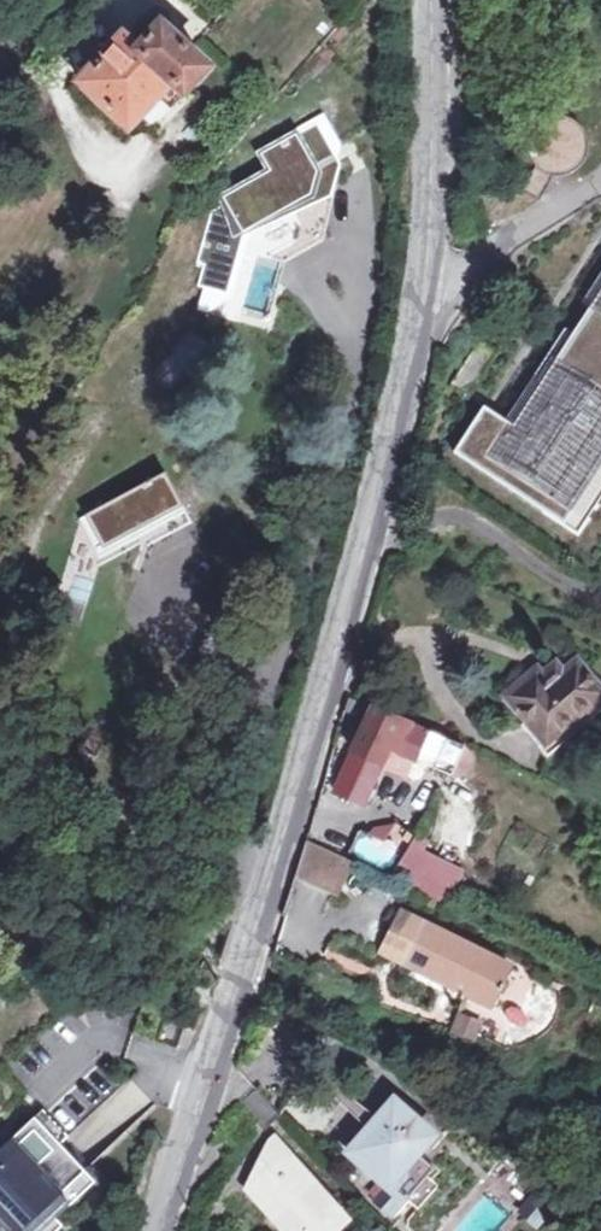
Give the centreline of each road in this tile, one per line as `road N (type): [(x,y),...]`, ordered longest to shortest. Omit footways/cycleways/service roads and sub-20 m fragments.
road 1 (secondary): [(159,1230),(275,865),(392,440),(430,211),(431,0)]

